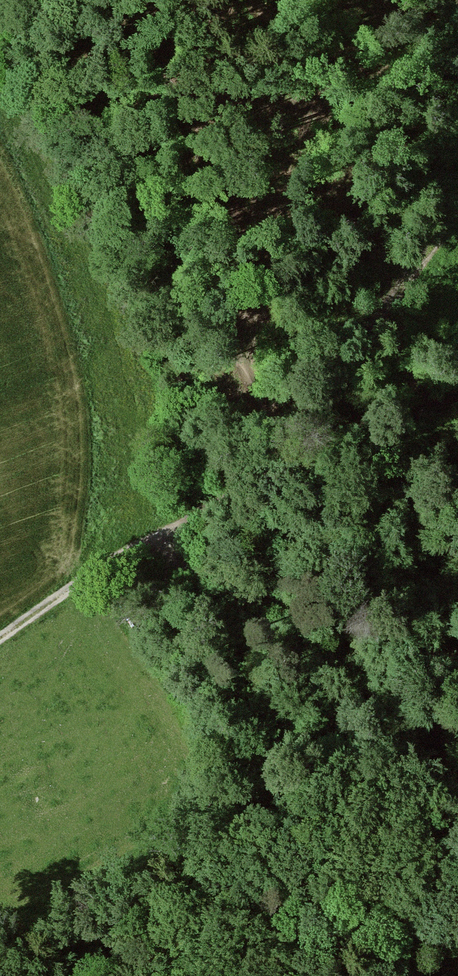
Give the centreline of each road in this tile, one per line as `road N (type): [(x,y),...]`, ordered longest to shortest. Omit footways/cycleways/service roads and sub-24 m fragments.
road 1 (track): [(279,444),(457,206)]
road 2 (track): [(89,576),(215,800)]
road 3 (track): [(457,396),(288,471)]
road 4 (track): [(154,538),(0,638)]
road 5 (track): [(288,471),(154,538)]

